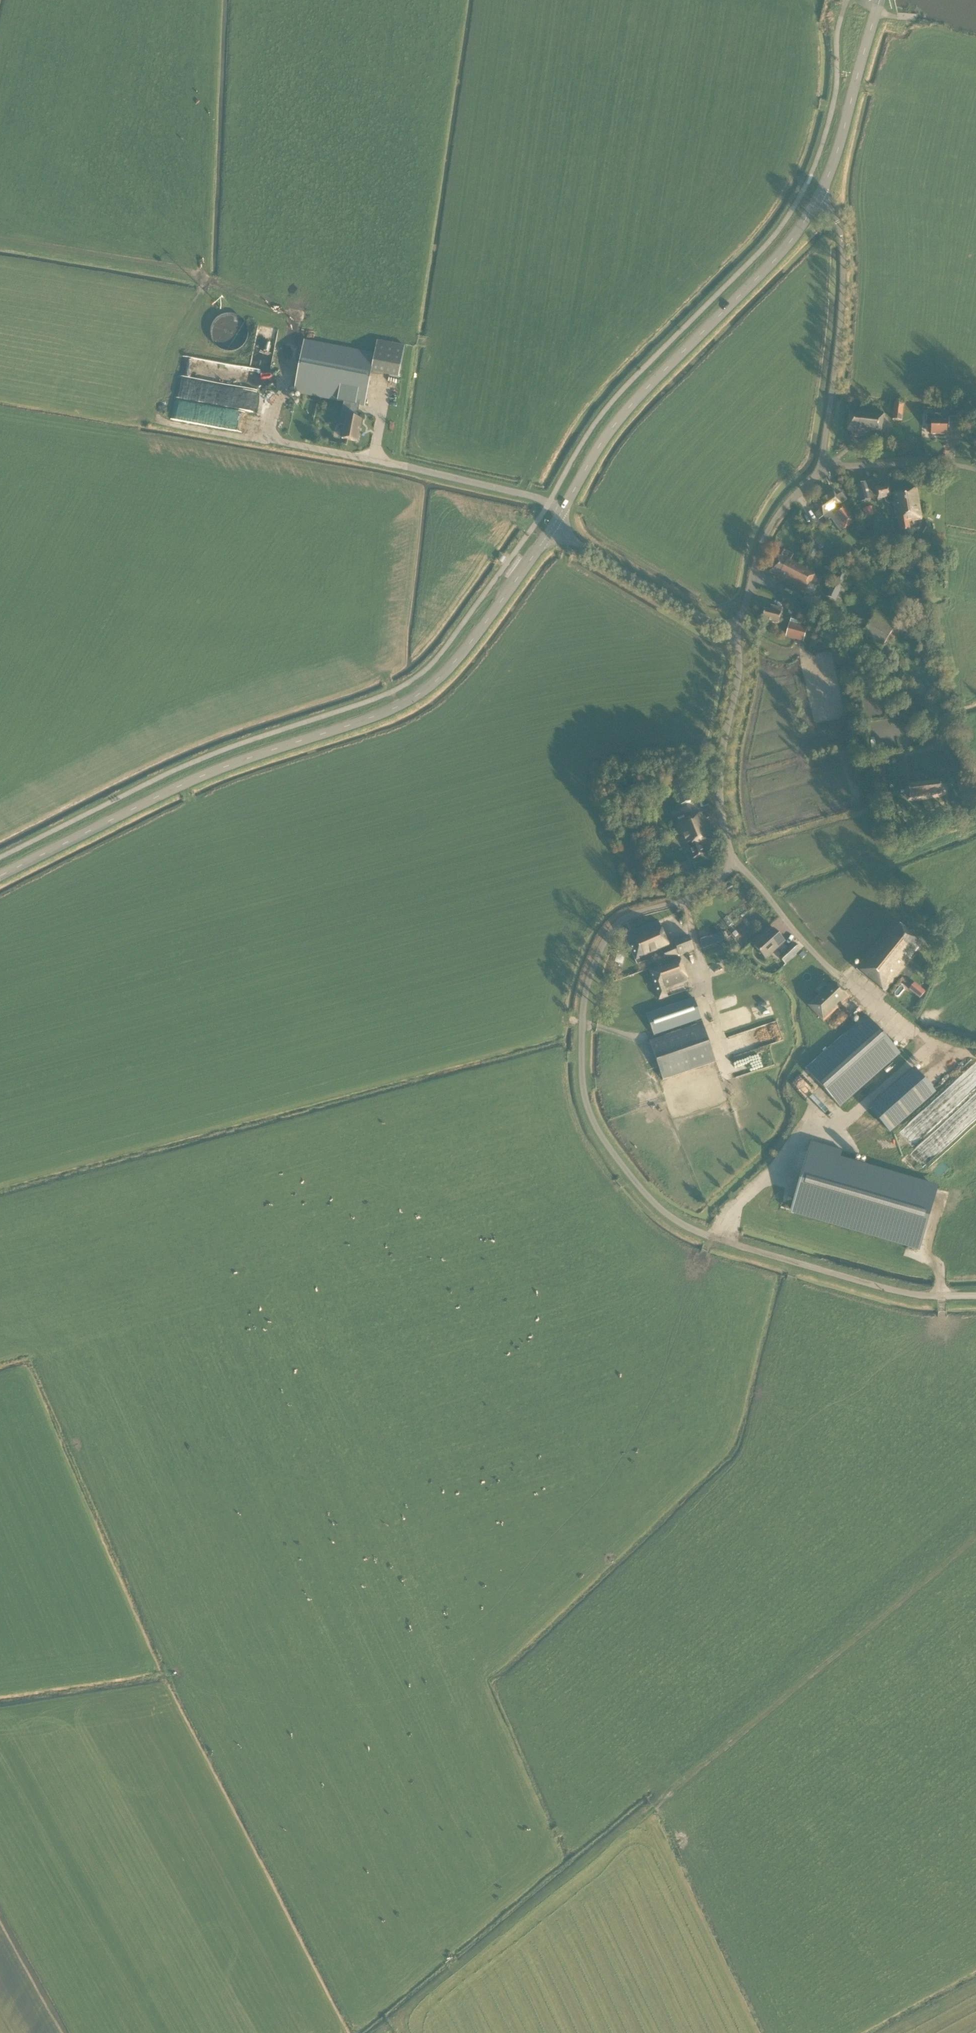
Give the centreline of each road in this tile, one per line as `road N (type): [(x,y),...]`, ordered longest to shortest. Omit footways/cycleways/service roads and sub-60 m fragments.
road 1 (unclassified): [(975,1296),(890,1290),(698,1232),(657,1206),(598,1130),(584,1093),(582,1030),(587,988),(611,931),(627,918),(694,897),(740,865)]
road 2 (secondary): [(0,876),(213,772),(398,708),(456,662),(552,527)]
road 3 (secondary): [(562,512),(635,401),(774,263),(816,201)]
road 4 (unclassified): [(821,466),(844,274),(841,227),(816,201)]
road 5 (unclassified): [(740,865),(729,846),(719,774),(739,630)]
road 6 (unclassified): [(903,740),(836,642),(752,579)]
road 7 (unclassified): [(739,630),(552,527)]
road 8 (secondary): [(816,201),(880,0)]
road 9 (unclassified): [(548,503),(377,461)]
road 10 (unclassified): [(844,982),(740,865)]
road 11 (unclassified): [(821,466),(975,469)]
road 12 (unclassified): [(752,579),(770,529),(821,466)]

